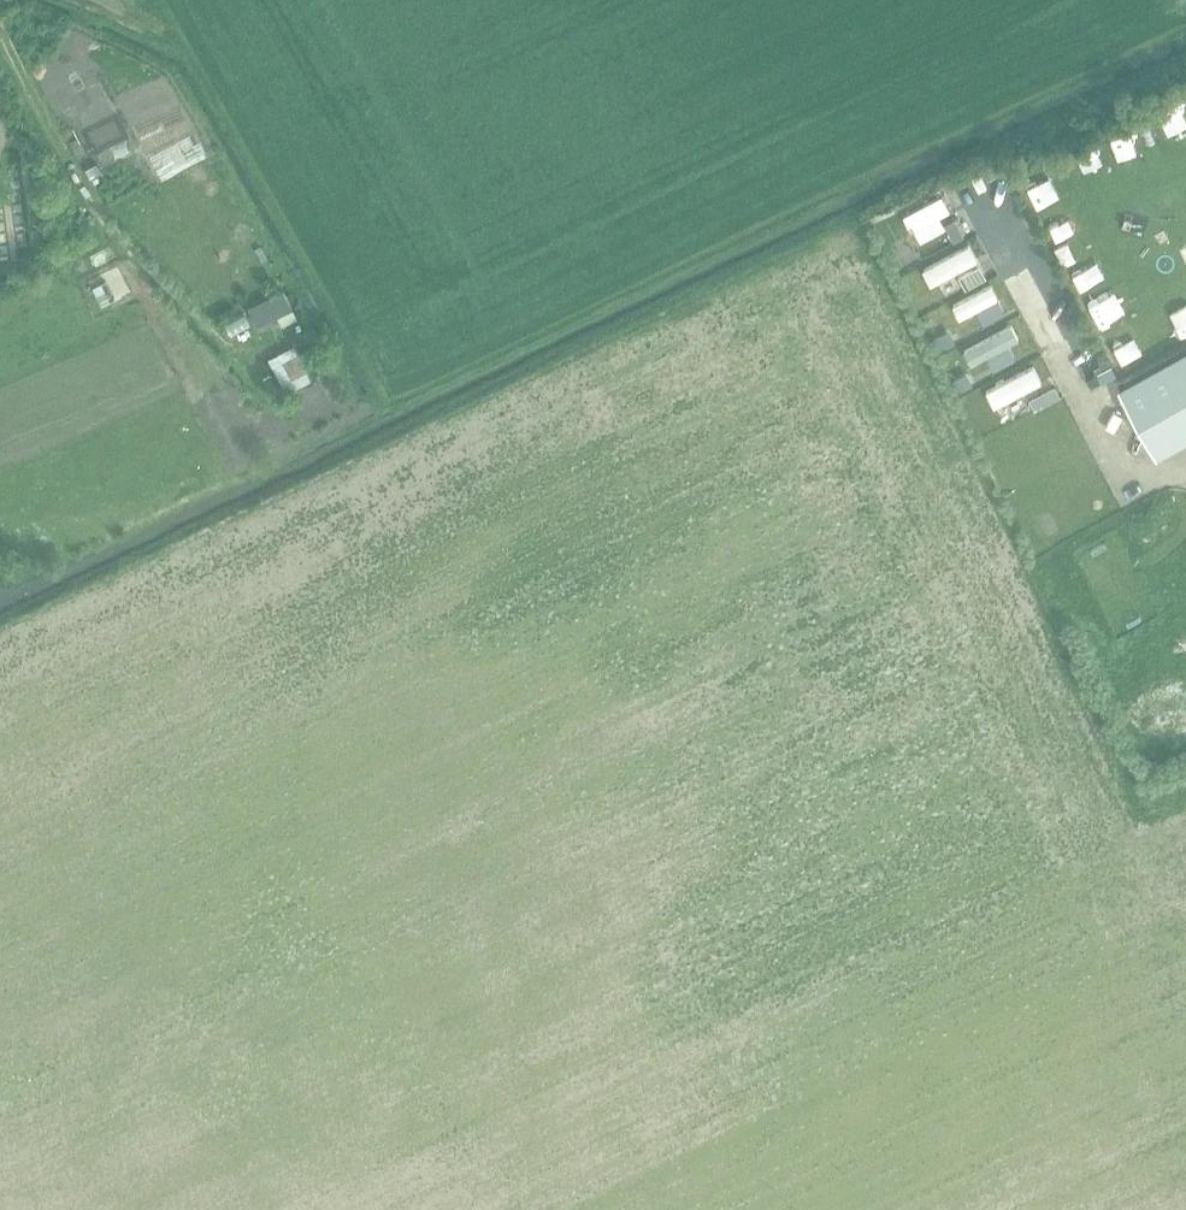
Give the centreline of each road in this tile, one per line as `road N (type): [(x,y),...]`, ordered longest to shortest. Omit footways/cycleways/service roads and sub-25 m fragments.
road 1 (track): [(0,32),(119,251)]

